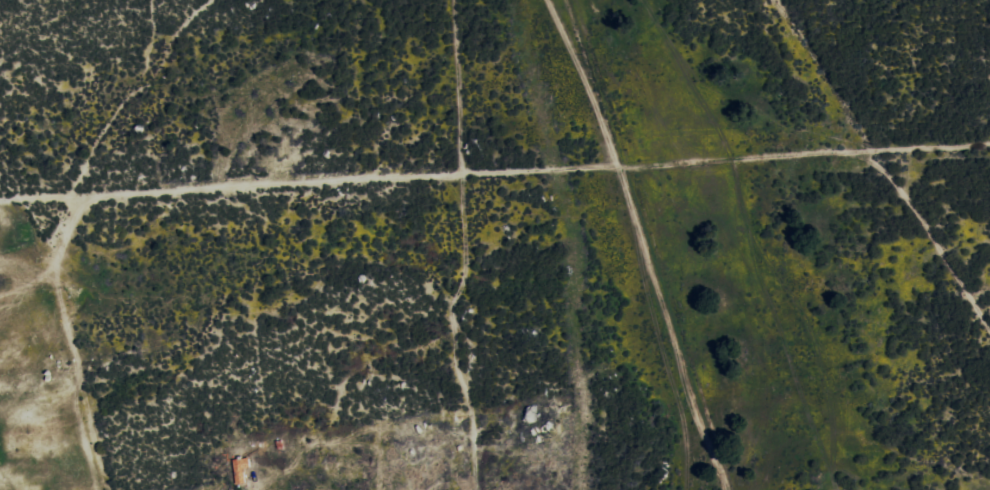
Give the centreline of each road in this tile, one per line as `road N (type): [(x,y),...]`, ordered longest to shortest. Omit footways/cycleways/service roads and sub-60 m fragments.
road 1 (track): [(617,166),(0,199)]
road 2 (track): [(617,166),(548,0)]
road 3 (track): [(463,173),(455,0)]

